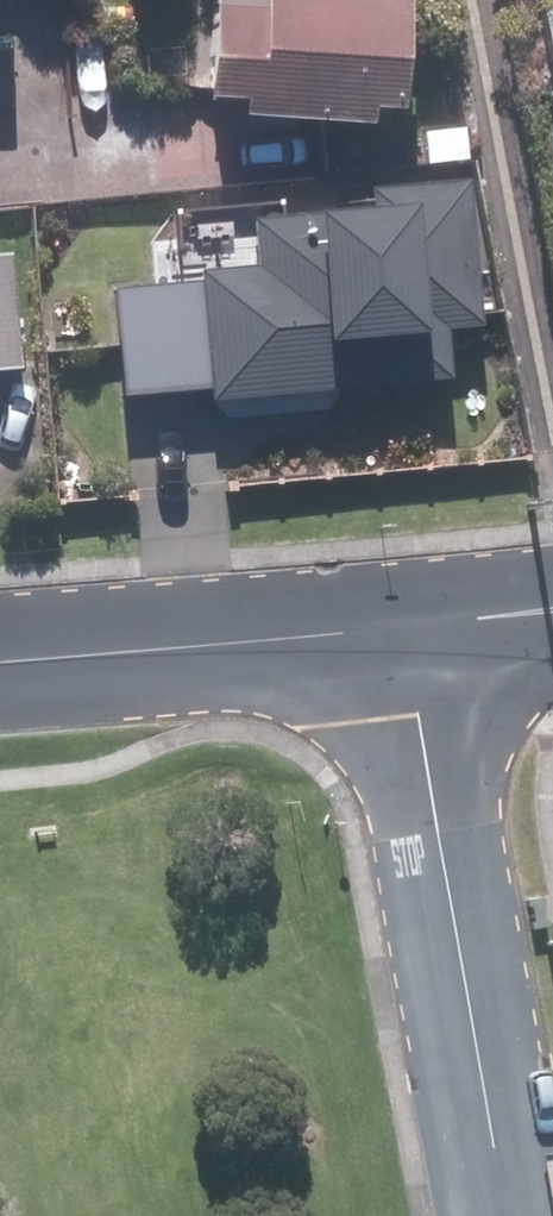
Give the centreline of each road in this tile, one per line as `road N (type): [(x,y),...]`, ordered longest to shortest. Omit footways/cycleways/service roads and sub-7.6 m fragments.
road 1 (residential): [(515,1215),(412,633)]
road 2 (residential): [(0,662),(412,633)]
road 3 (residential): [(412,633),(552,609)]

